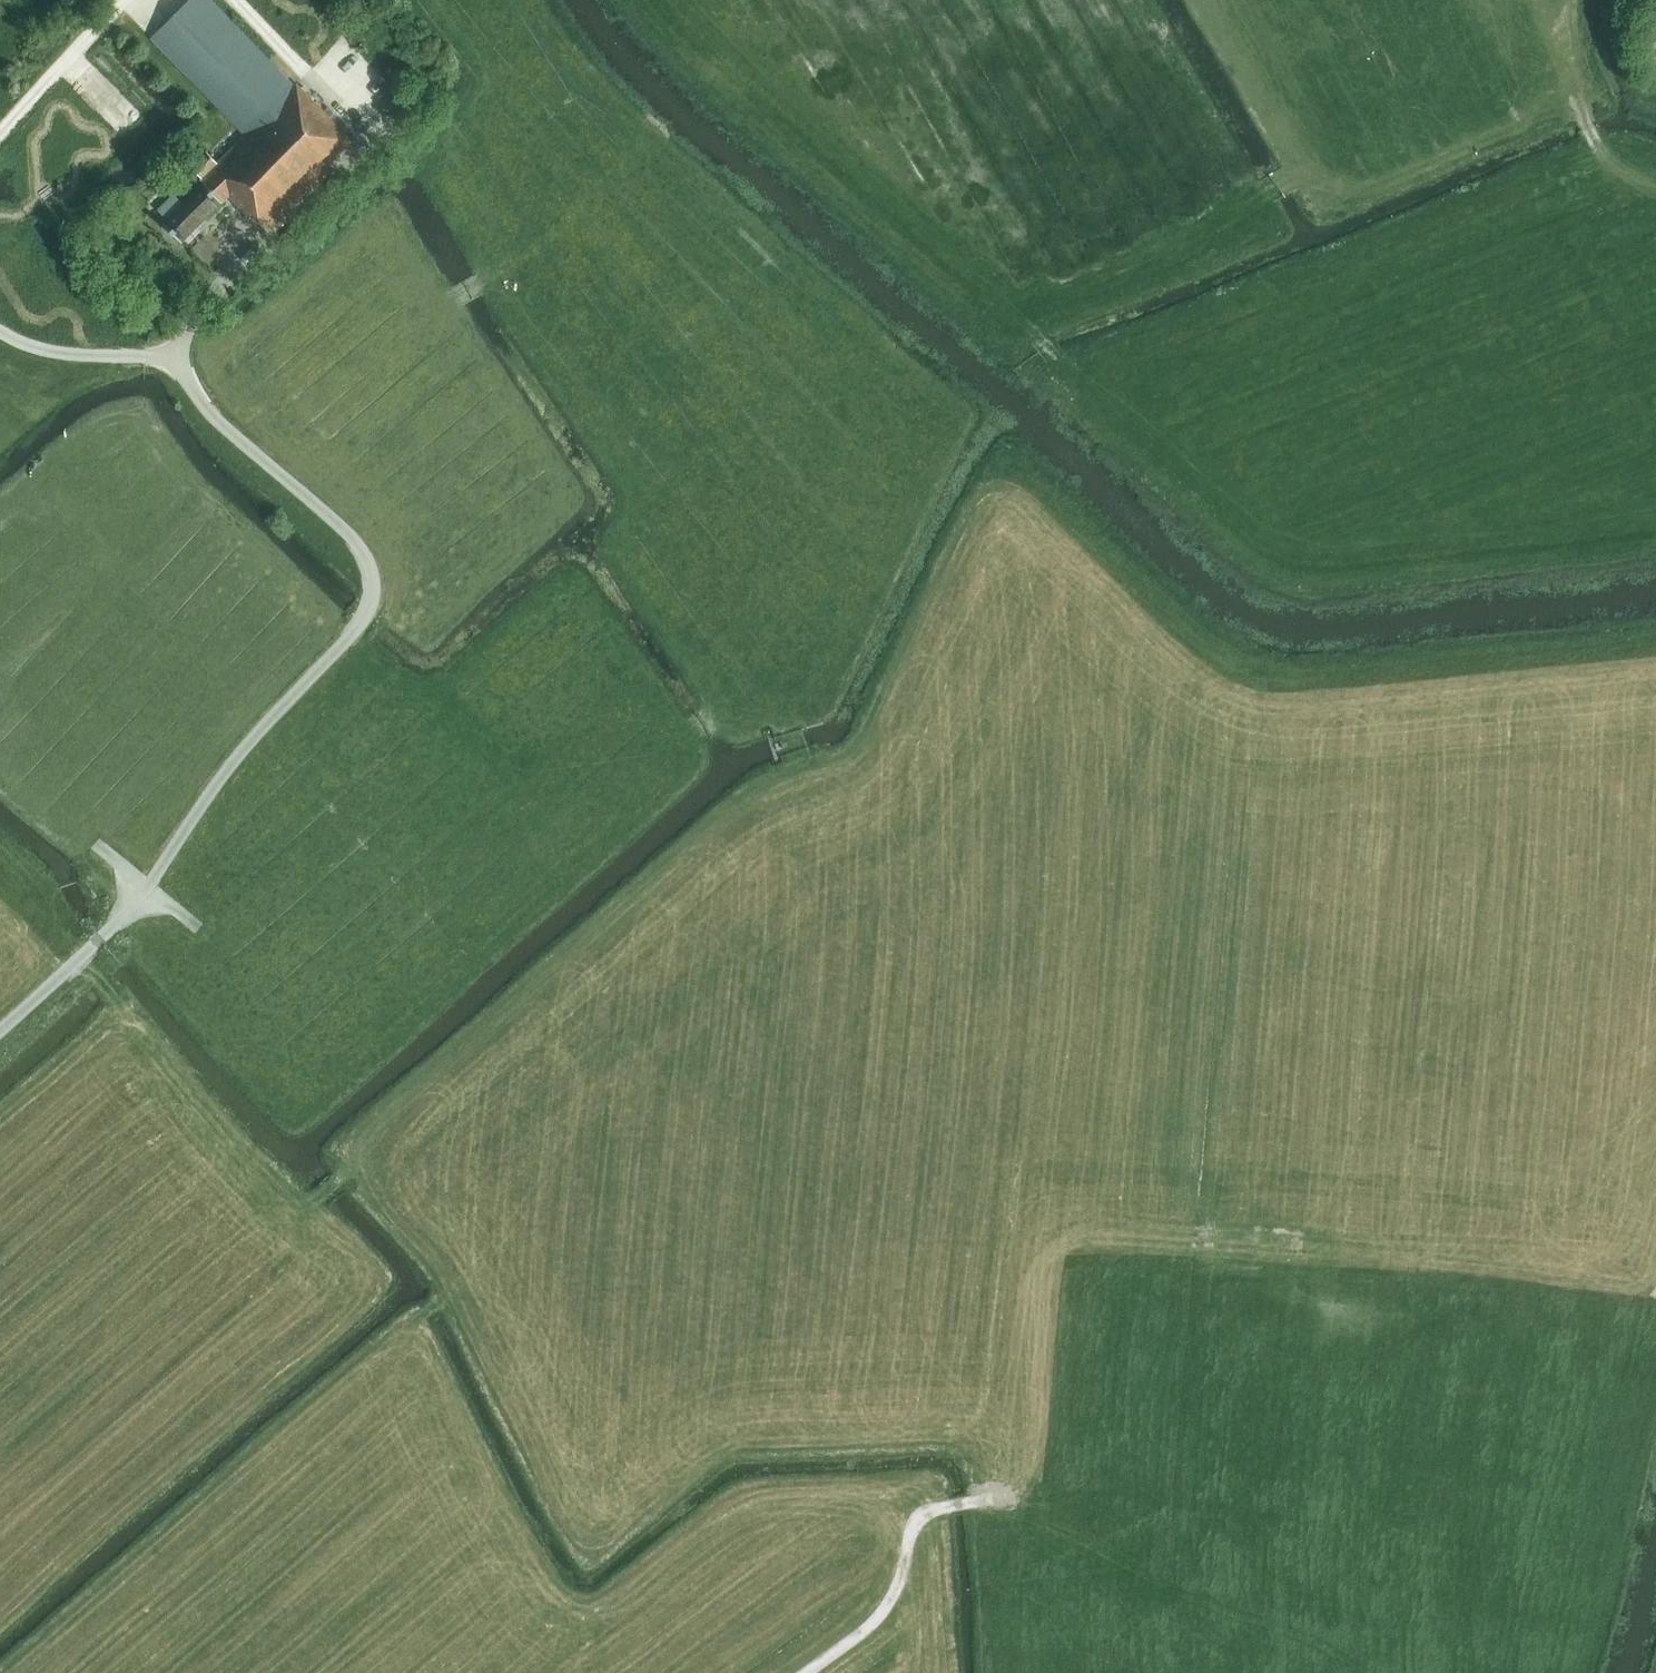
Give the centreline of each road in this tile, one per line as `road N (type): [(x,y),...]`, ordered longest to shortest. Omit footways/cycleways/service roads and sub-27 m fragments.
road 1 (unclassified): [(0,1040),(108,941),(246,749),(360,631),(380,595),(377,575),(219,428),(170,355),(69,354),(0,332)]
road 2 (track): [(805,1672),(871,1626),(889,1600),(911,1527),(926,1515),(1006,1504)]

